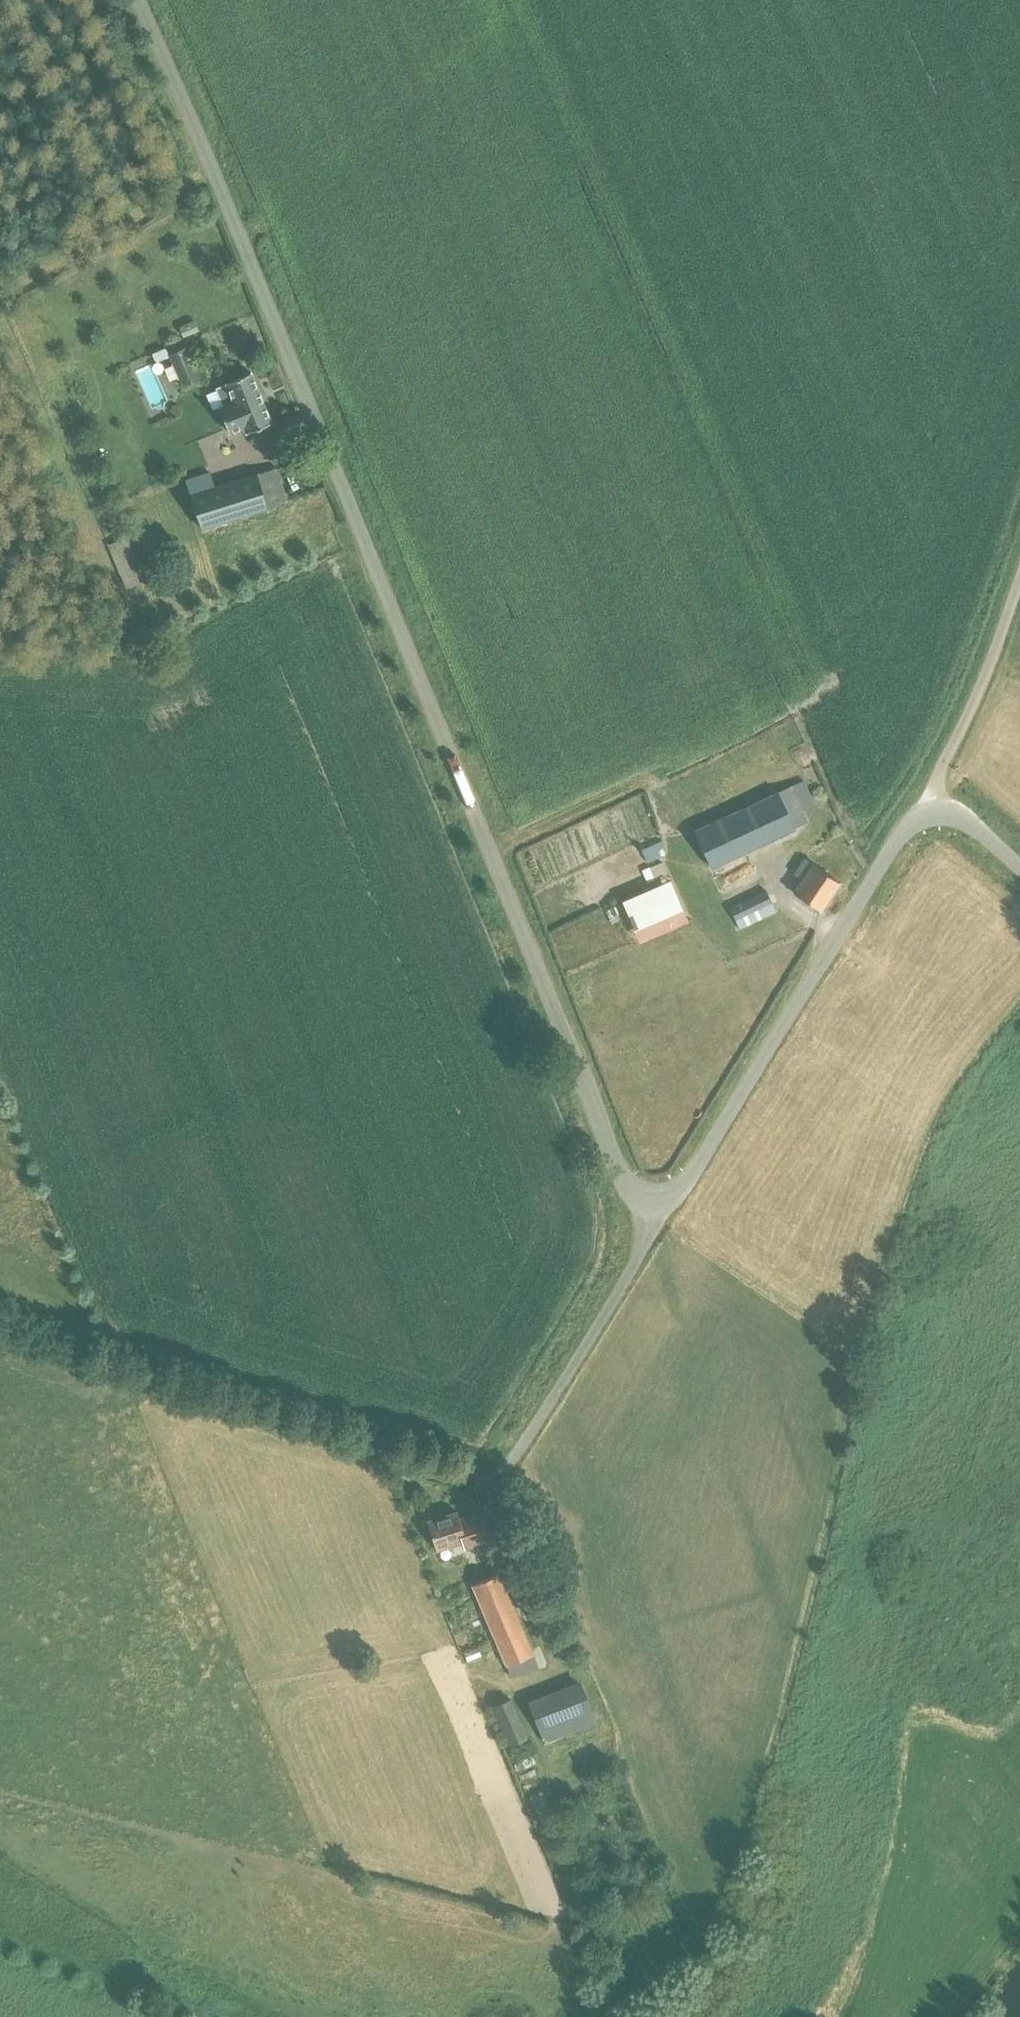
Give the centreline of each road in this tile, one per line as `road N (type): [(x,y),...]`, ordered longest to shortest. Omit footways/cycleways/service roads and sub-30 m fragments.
road 1 (unclassified): [(652,1200),(619,1168),(300,384),(134,0)]
road 2 (unclassified): [(652,1200),(686,1179),(848,917),(912,821),(929,813)]
road 3 (unclassified): [(487,1485),(526,1442),(640,1254),(652,1200)]
road 4 (track): [(929,813),(1019,579)]

